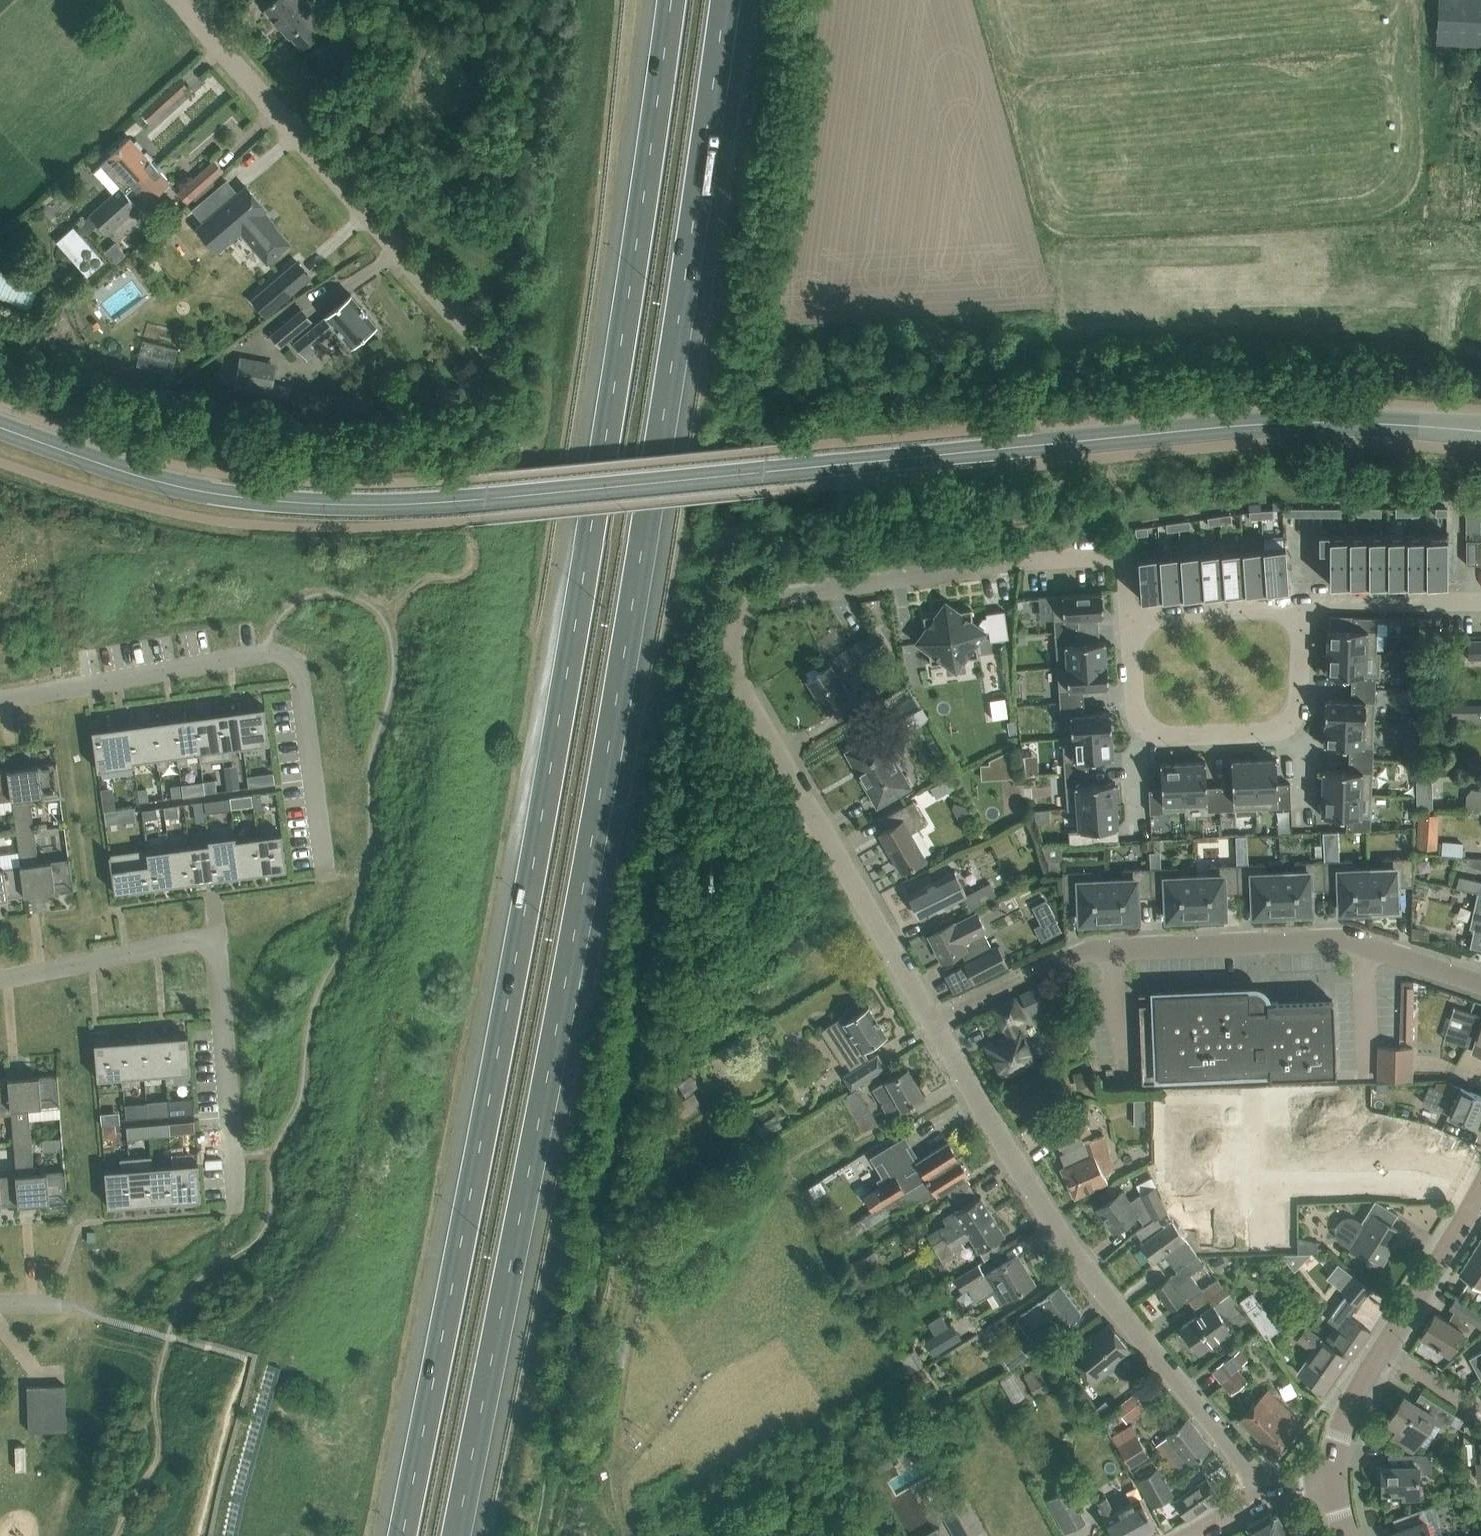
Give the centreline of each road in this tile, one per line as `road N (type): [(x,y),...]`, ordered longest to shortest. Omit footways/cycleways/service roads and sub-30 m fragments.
road 1 (motorway): [(668,0),(552,746),(401,1535)]
road 2 (motorway): [(456,1535),(605,753),(722,0)]
road 3 (tertiary): [(486,498),(1245,425),(1480,430)]
road 4 (residential): [(932,1022),(735,688),(736,635),(758,599),(1017,559)]
road 5 (residential): [(1268,1492),(1047,1207),(932,1022)]
road 6 (residential): [(932,1022),(1065,958),(1111,950),(1341,939),(1480,983)]
road 7 (residential): [(326,872),(298,668),(277,654),(0,701)]
road 8 (tertiary): [(486,498),(332,507),(246,497),(141,474),(0,422)]
road 9 (residential): [(0,983),(214,940),(233,1210)]
road 10 (residential): [(502,365),(178,0)]
road 11 (tertiary): [(1384,1347),(1480,1188)]
road 12 (residential): [(1131,622),(1124,552),(1017,559)]
road 13 (residential): [(1306,606),(1131,622)]
road 14 (residential): [(1480,603),(1306,606)]
road 15 (residential): [(1147,728),(1161,735),(1277,731),(1293,721)]
road 16 (tertiary): [(1334,1479),(1356,1394),(1384,1347)]

